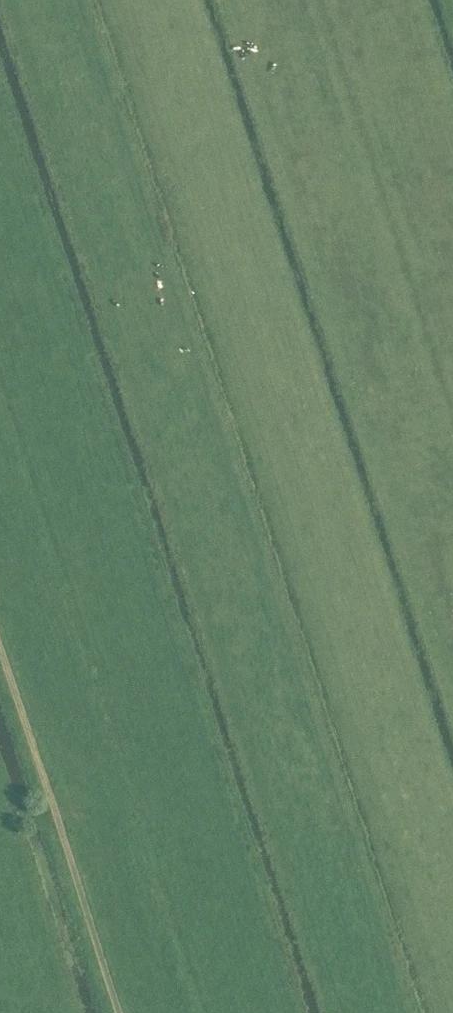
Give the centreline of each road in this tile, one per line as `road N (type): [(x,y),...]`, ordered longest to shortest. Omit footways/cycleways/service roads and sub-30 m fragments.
road 1 (track): [(0,638),(120,1012)]

